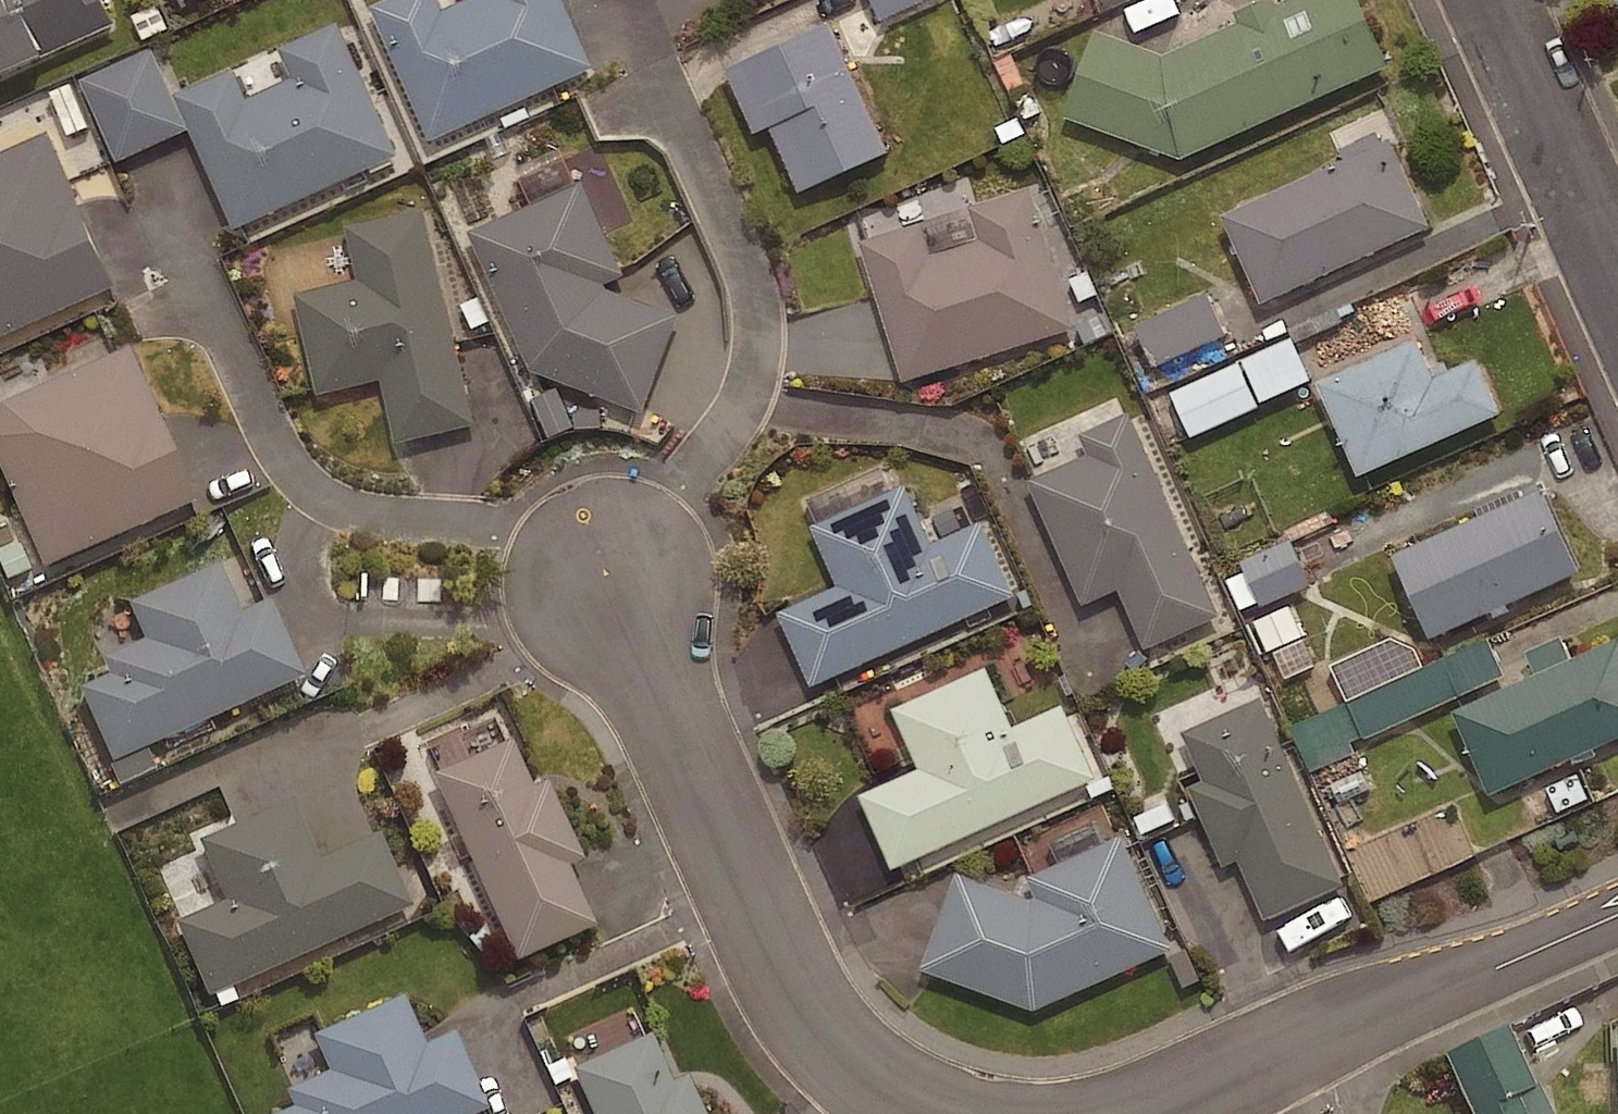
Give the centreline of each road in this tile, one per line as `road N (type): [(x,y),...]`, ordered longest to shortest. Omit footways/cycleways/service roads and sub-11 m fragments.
road 1 (residential): [(608,577),(776,965),(836,1053),(917,1113)]
road 2 (residential): [(1173,1113),(1617,915)]
road 3 (residential): [(1492,0),(1617,283)]

